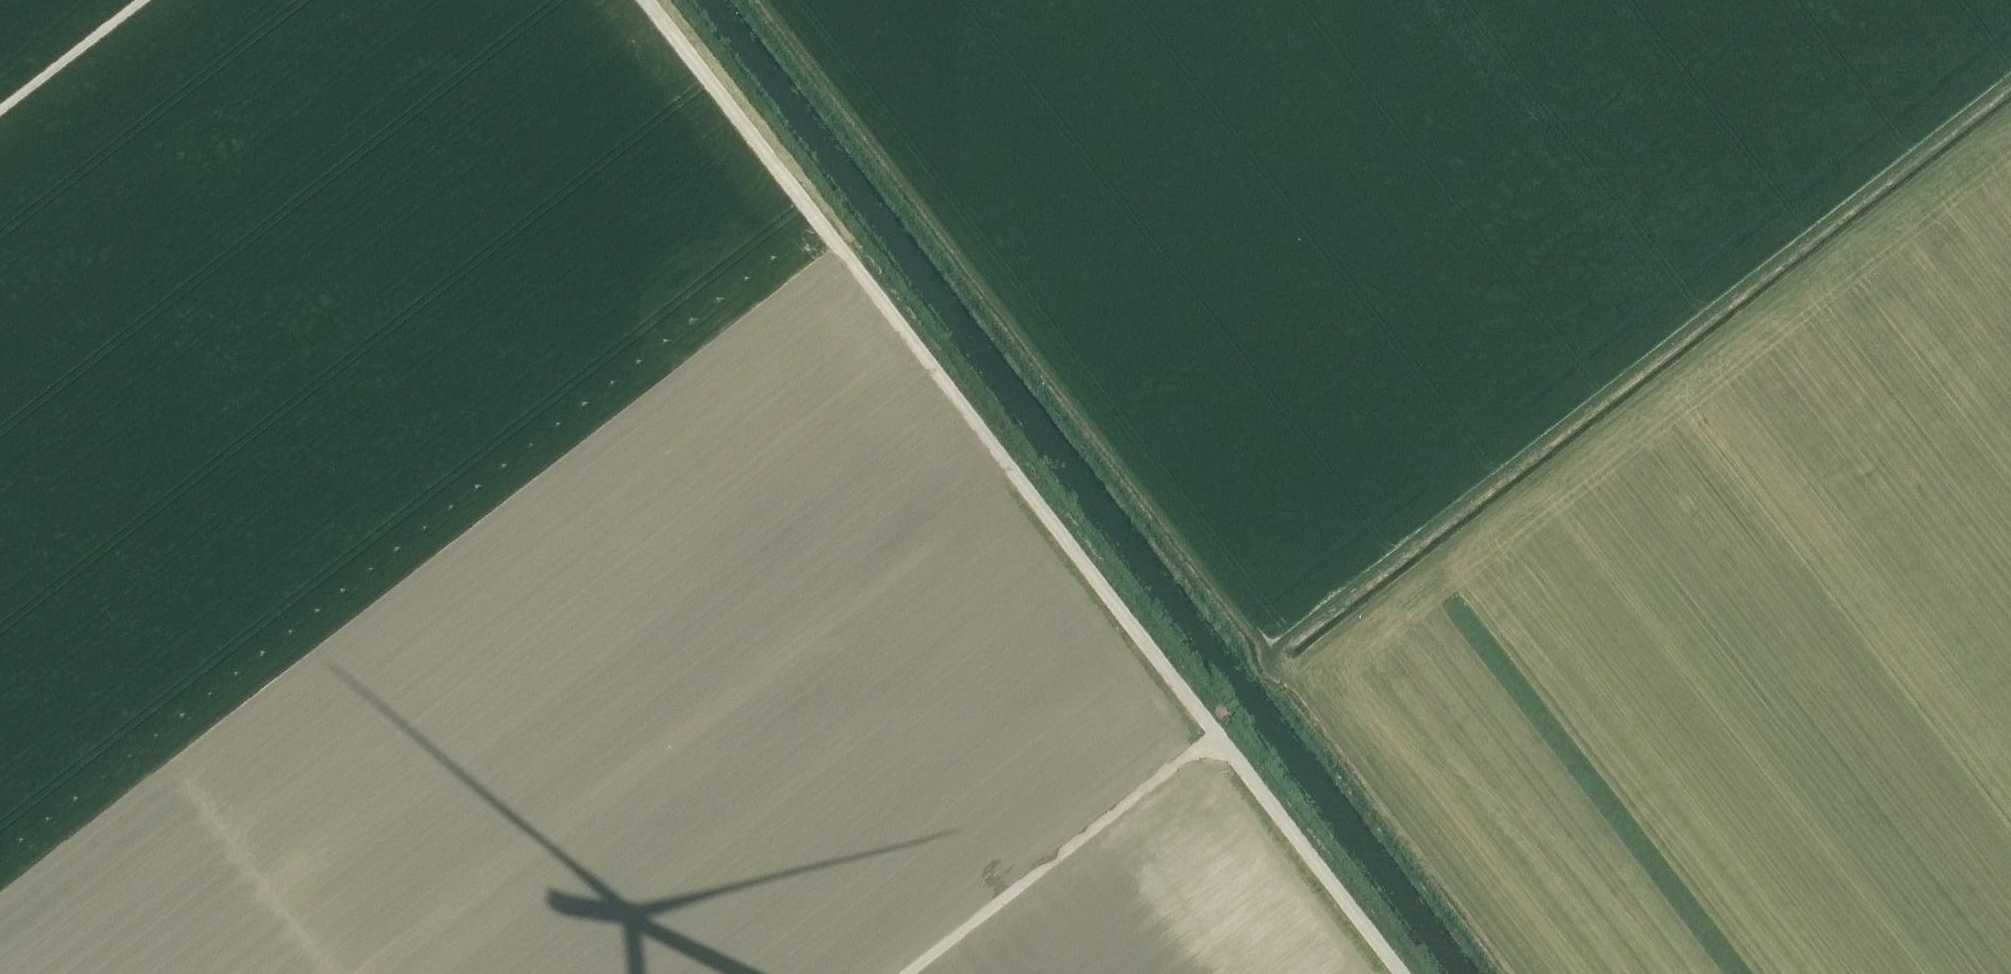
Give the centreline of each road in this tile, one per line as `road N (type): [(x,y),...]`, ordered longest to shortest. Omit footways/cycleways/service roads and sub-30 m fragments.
road 1 (track): [(1401,973),(644,0)]

